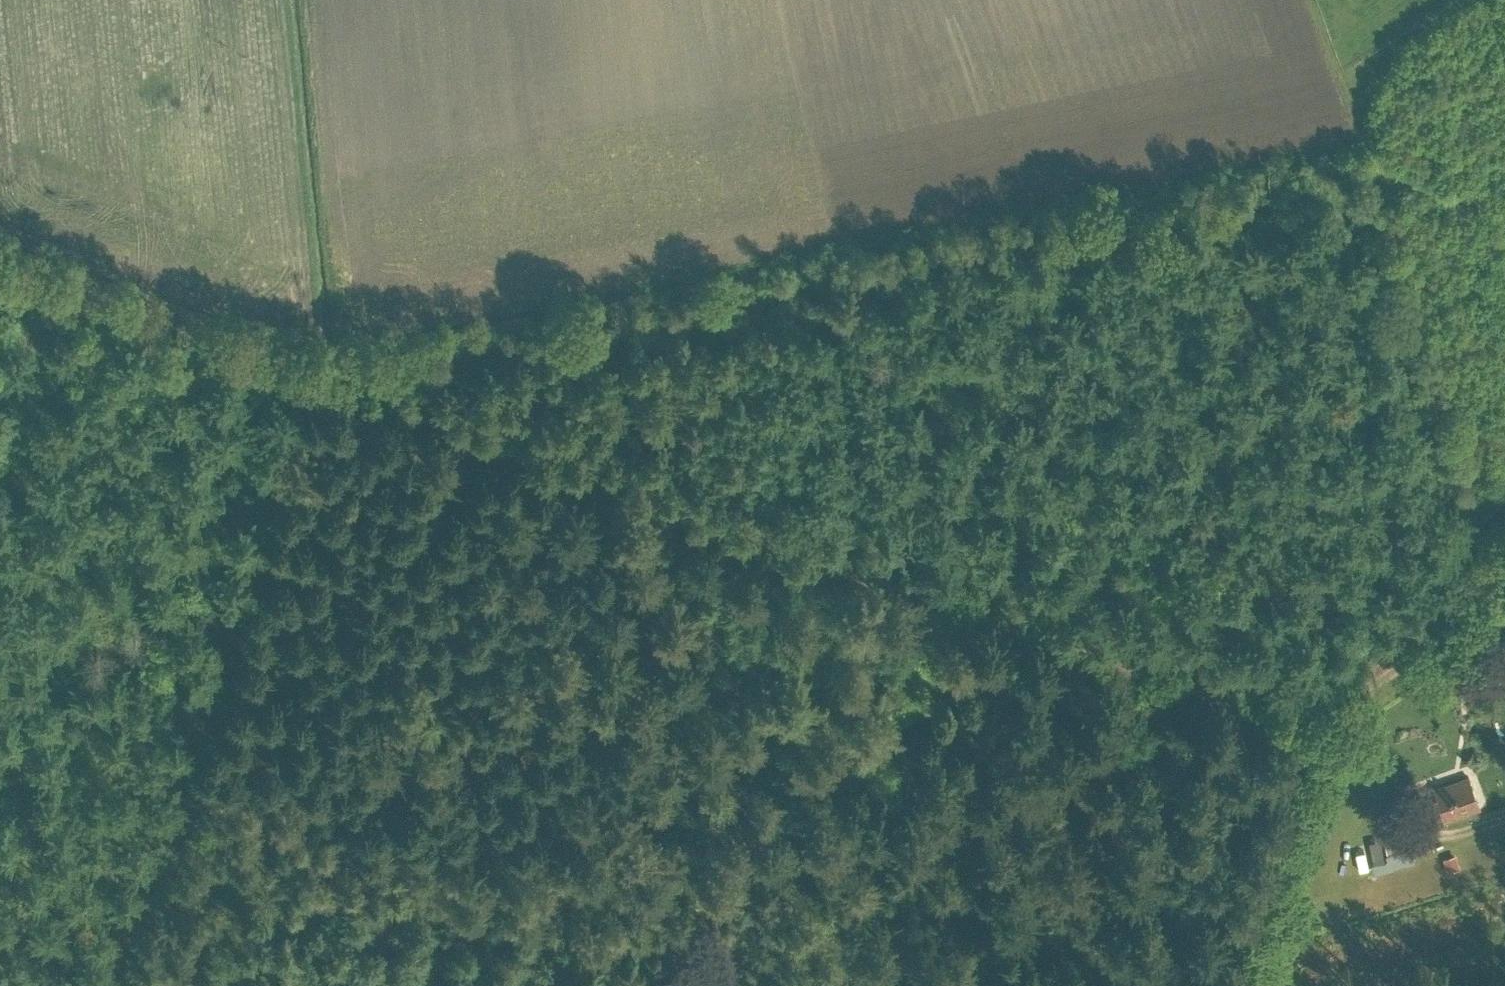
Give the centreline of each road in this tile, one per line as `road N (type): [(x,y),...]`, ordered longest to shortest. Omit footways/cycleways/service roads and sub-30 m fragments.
road 1 (track): [(0,276),(1307,731)]
road 2 (track): [(1234,985),(1307,731)]
road 3 (track): [(1307,731),(1476,615)]

